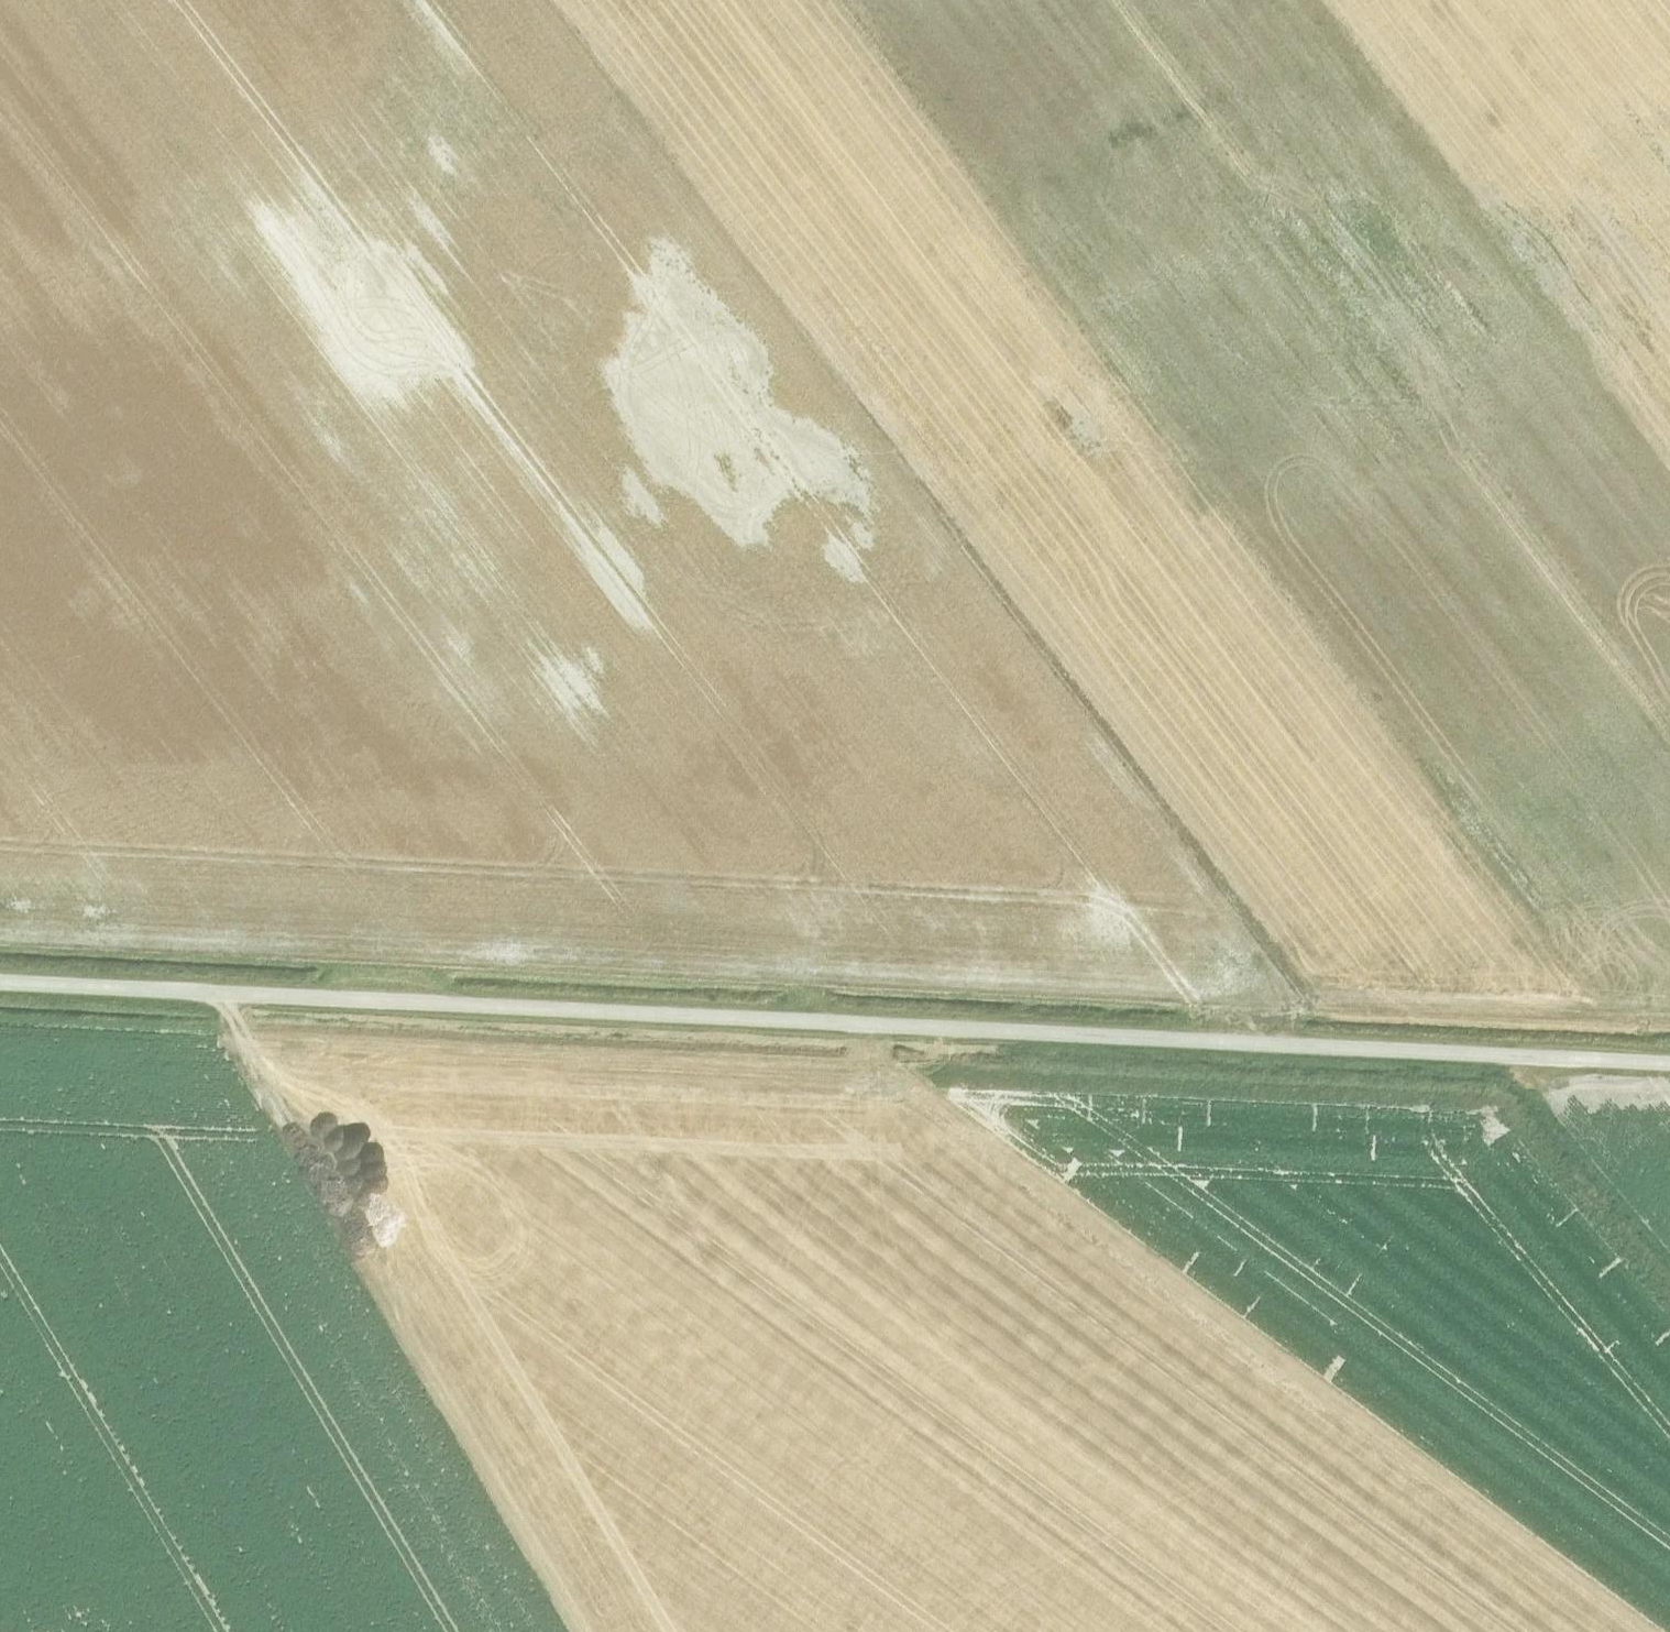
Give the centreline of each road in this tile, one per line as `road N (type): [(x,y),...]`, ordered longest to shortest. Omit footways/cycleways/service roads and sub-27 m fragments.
road 1 (unclassified): [(0,981),(1669,1061)]

